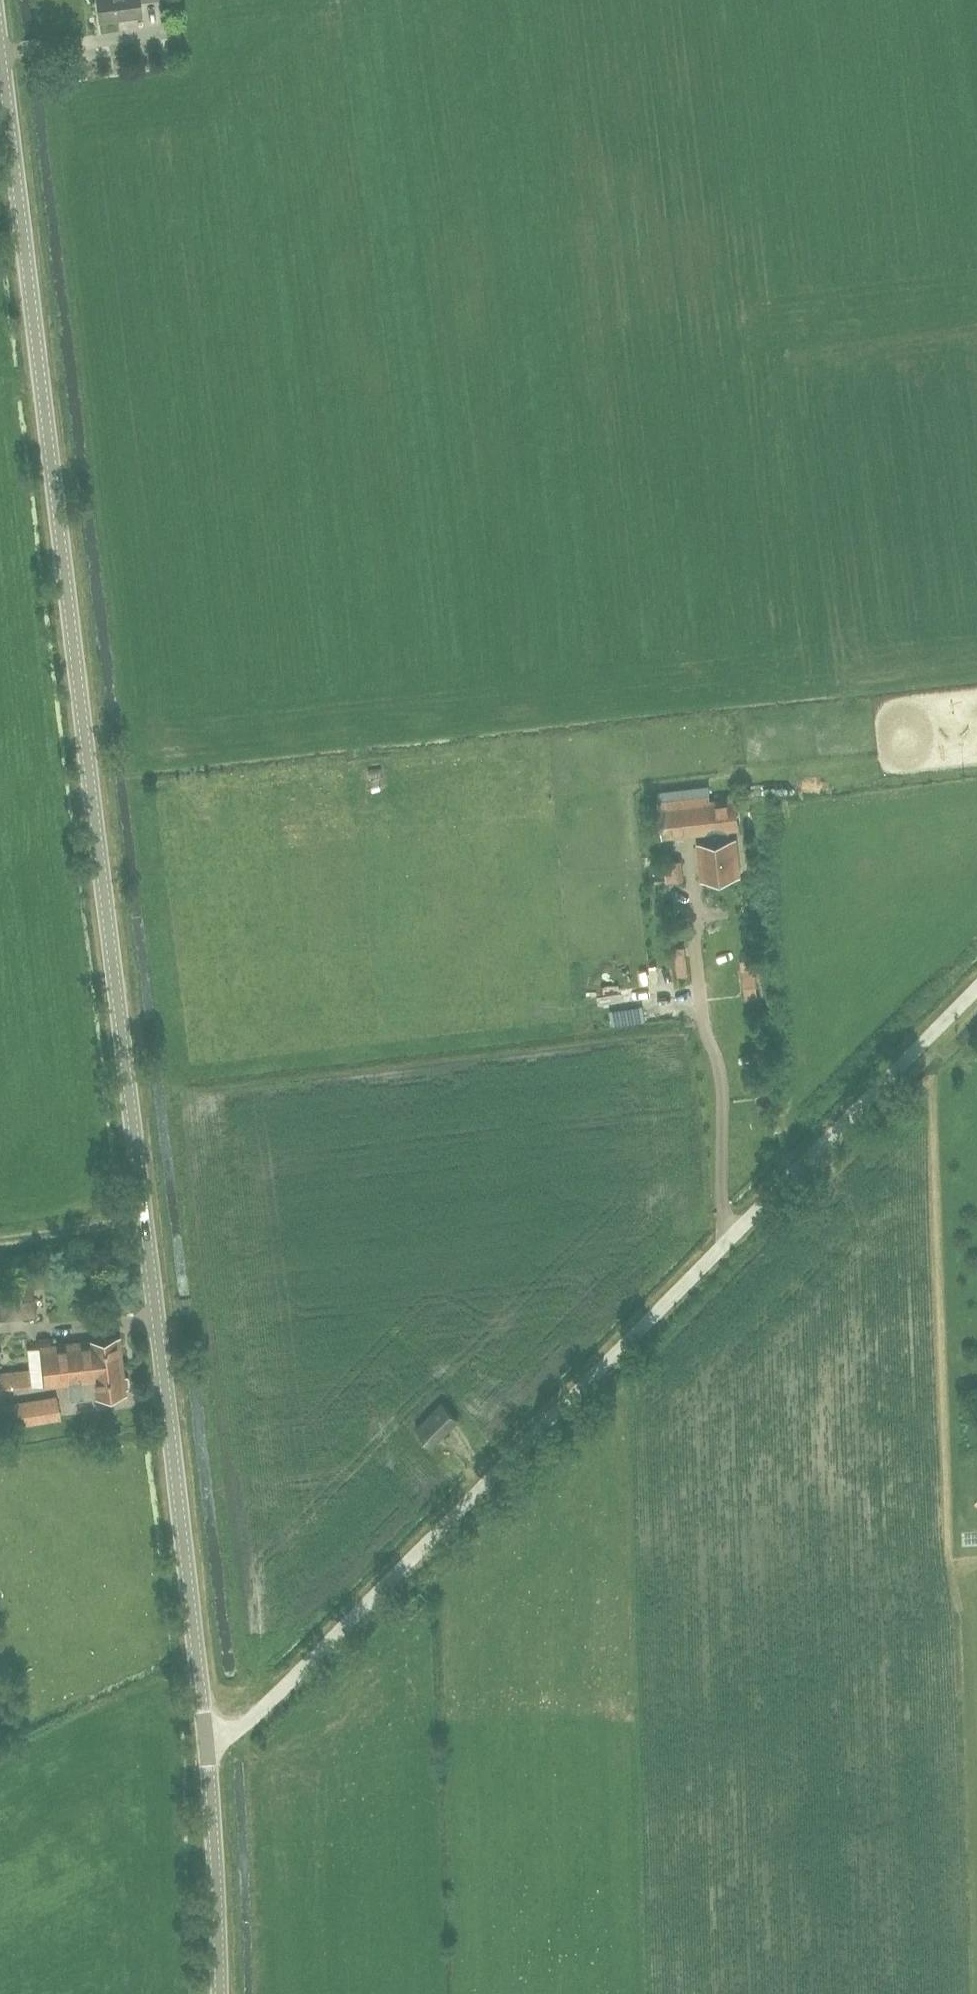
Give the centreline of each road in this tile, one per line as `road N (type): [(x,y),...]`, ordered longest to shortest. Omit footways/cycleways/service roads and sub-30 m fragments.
road 1 (tertiary): [(208,1751),(0,36)]
road 2 (residential): [(208,1751),(251,1722),(976,986)]
road 3 (tertiary): [(218,1993),(208,1751)]

